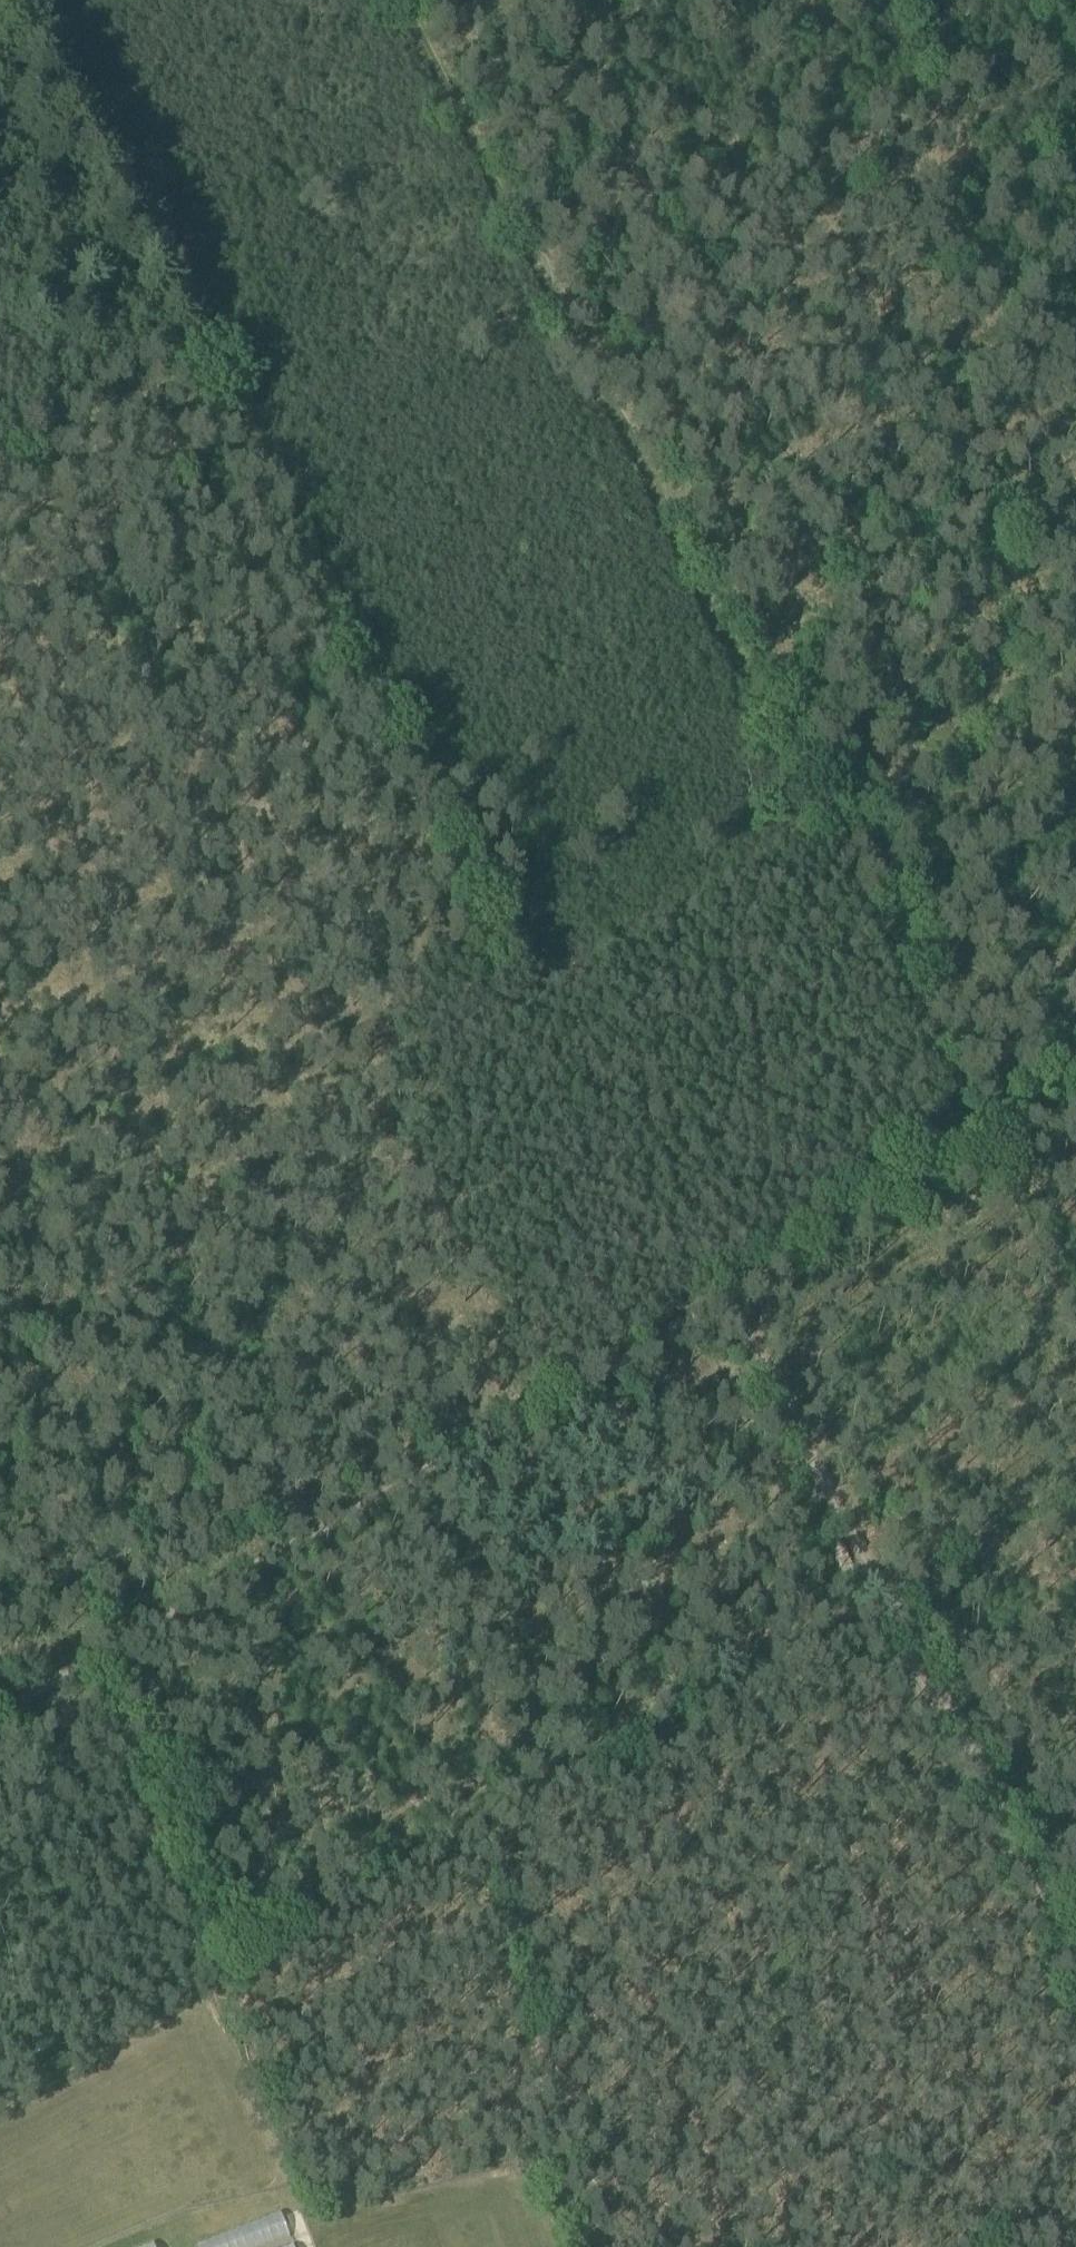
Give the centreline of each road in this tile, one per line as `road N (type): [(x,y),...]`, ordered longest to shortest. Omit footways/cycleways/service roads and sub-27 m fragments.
road 1 (track): [(1012,1147),(933,1020),(401,0)]
road 2 (track): [(0,1711),(286,1542),(733,1296)]
road 3 (track): [(733,1296),(1075,1944)]
road 4 (track): [(1075,1115),(733,1296)]

